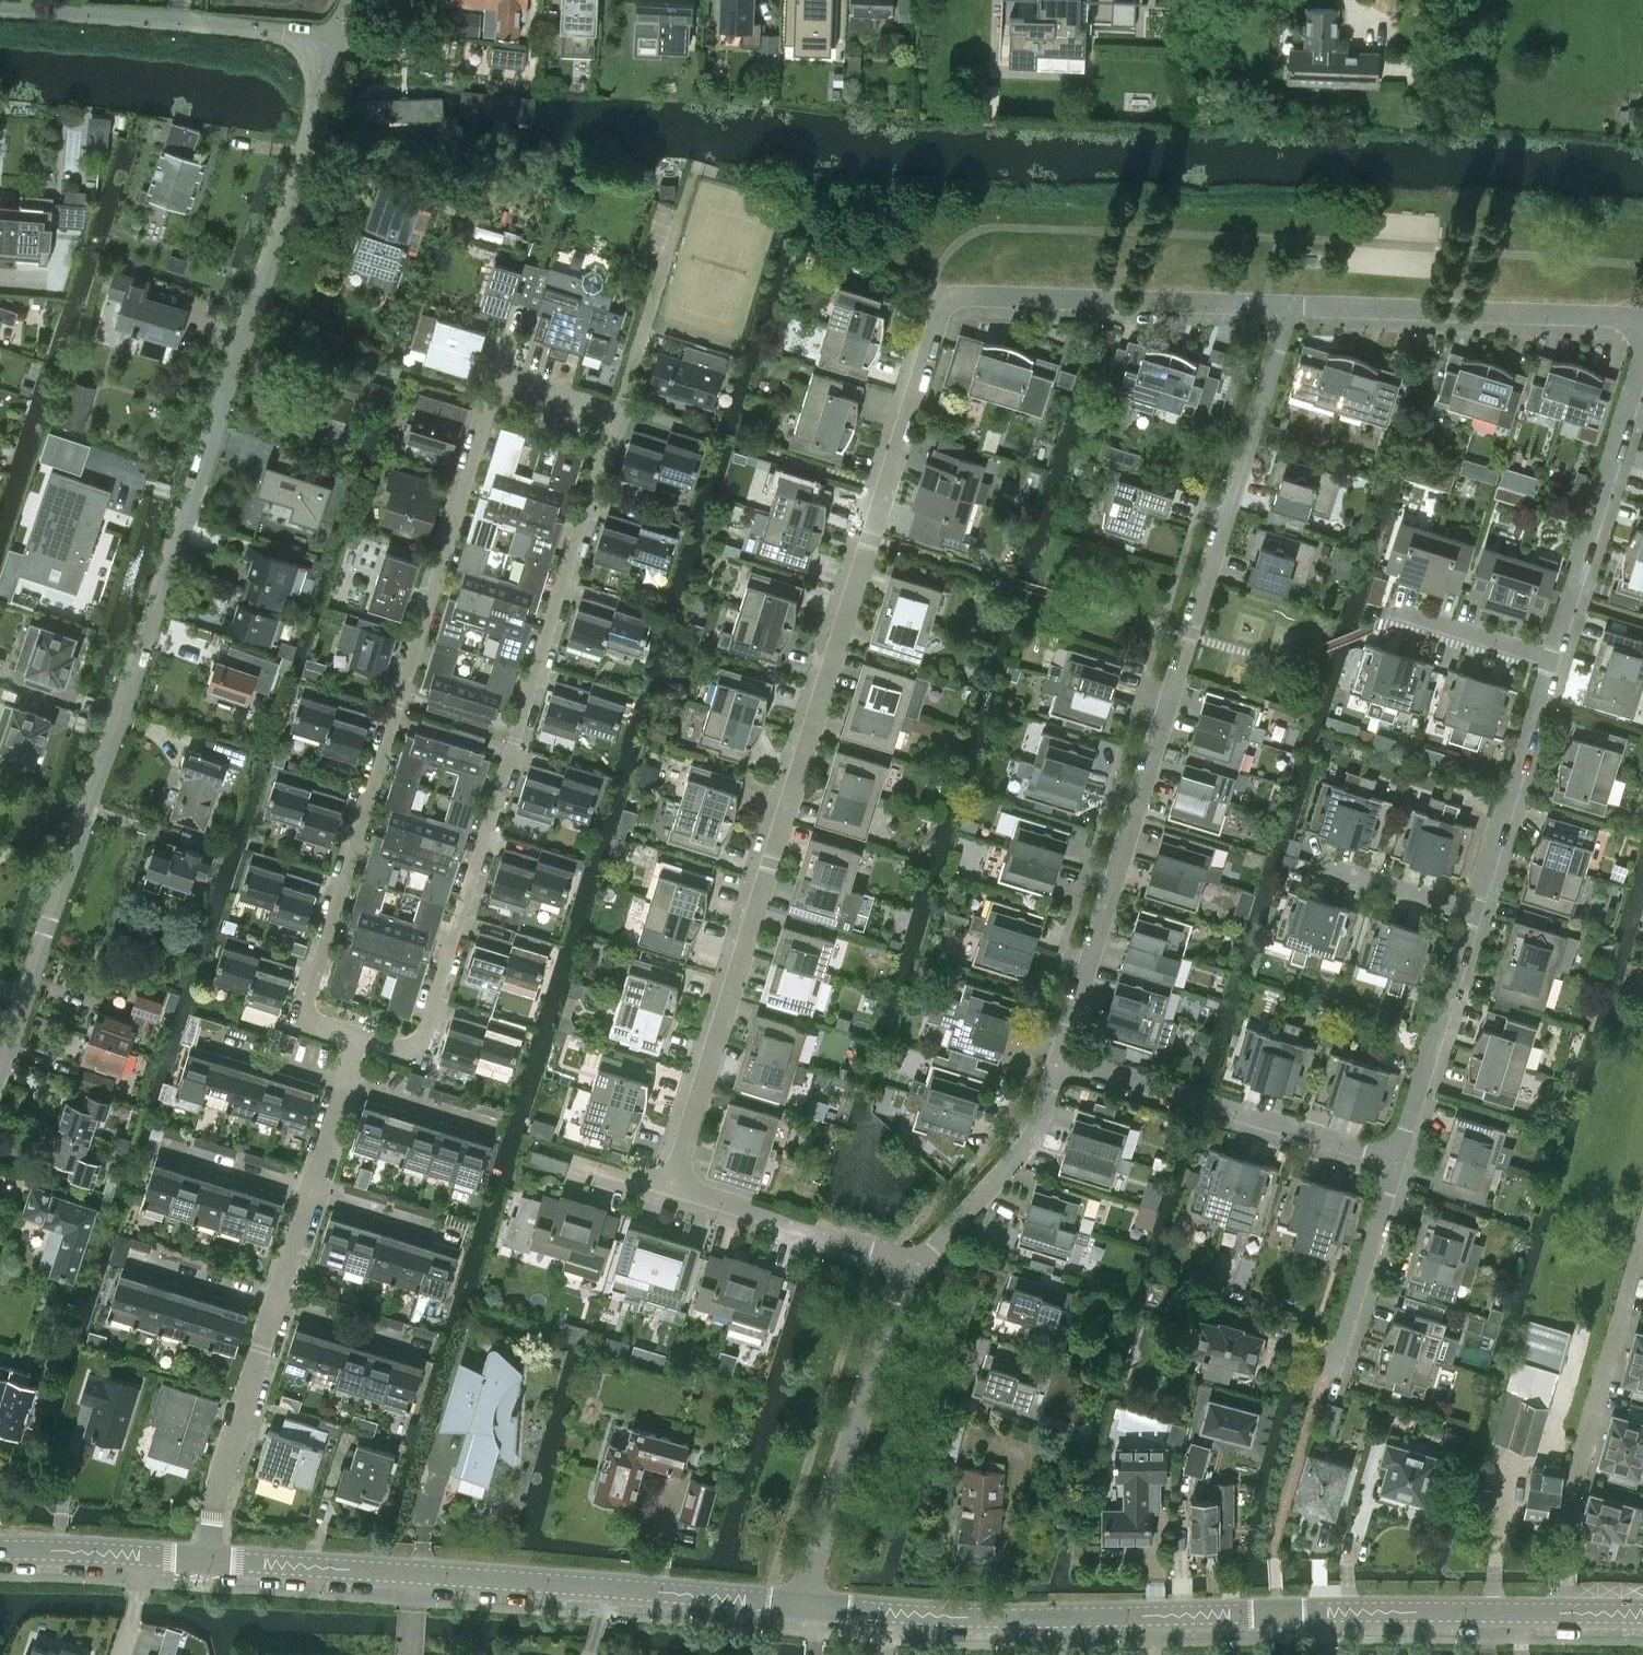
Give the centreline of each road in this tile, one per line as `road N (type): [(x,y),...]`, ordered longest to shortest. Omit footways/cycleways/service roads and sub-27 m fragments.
road 1 (residential): [(669,1185),(947,296),(1292,305)]
road 2 (residential): [(0,1069),(307,140)]
road 3 (residential): [(618,408),(515,375),(496,387),(306,1005),(309,1014),(359,1030)]
road 4 (residential): [(1062,1057),(1292,305)]
road 5 (residential): [(359,1030),(408,1045),(423,1038),(618,408)]
road 6 (unclassified): [(891,1612),(1567,1609)]
road 7 (unclassified): [(307,140),(324,83),(318,49),(276,34),(0,9)]
road 8 (unclassified): [(209,1558),(606,1585)]
road 9 (residential): [(1567,1609),(1581,1464),(1642,1244)]
road 10 (residential): [(803,1605),(894,1291),(914,1265)]
road 11 (residential): [(1399,1159),(1062,1057)]
road 12 (residential): [(1292,305),(1642,320)]
road 13 (residential): [(1551,660),(1642,359)]
road 14 (residential): [(209,1558),(215,1499),(277,1301)]
road 15 (residential): [(1472,914),(1551,660)]
road 16 (residential): [(914,1265),(1028,1146),(1062,1057)]
road 17 (residential): [(914,1265),(669,1185)]
road 18 (residential): [(1399,1159),(1472,914)]
road 19 (residential): [(1337,1368),(1399,1159)]
road 20 (unclassified): [(606,1585),(803,1605)]
road 21 (residential): [(1551,660),(1391,610)]
road 22 (residential): [(1472,914),(1315,867)]
road 23 (residential): [(277,1301),(429,1349)]
road 24 (residential): [(345,1077),(494,1124)]
road 25 (residential): [(311,1189),(459,1235)]
road 26 (residential): [(165,1146),(311,1189)]
road 27 (residential): [(200,1034),(345,1077)]
road 28 (residential): [(618,408),(661,266)]
road 29 (unclassified): [(0,1549),(147,1554)]
road 30 (residential): [(137,1257),(277,1301)]

